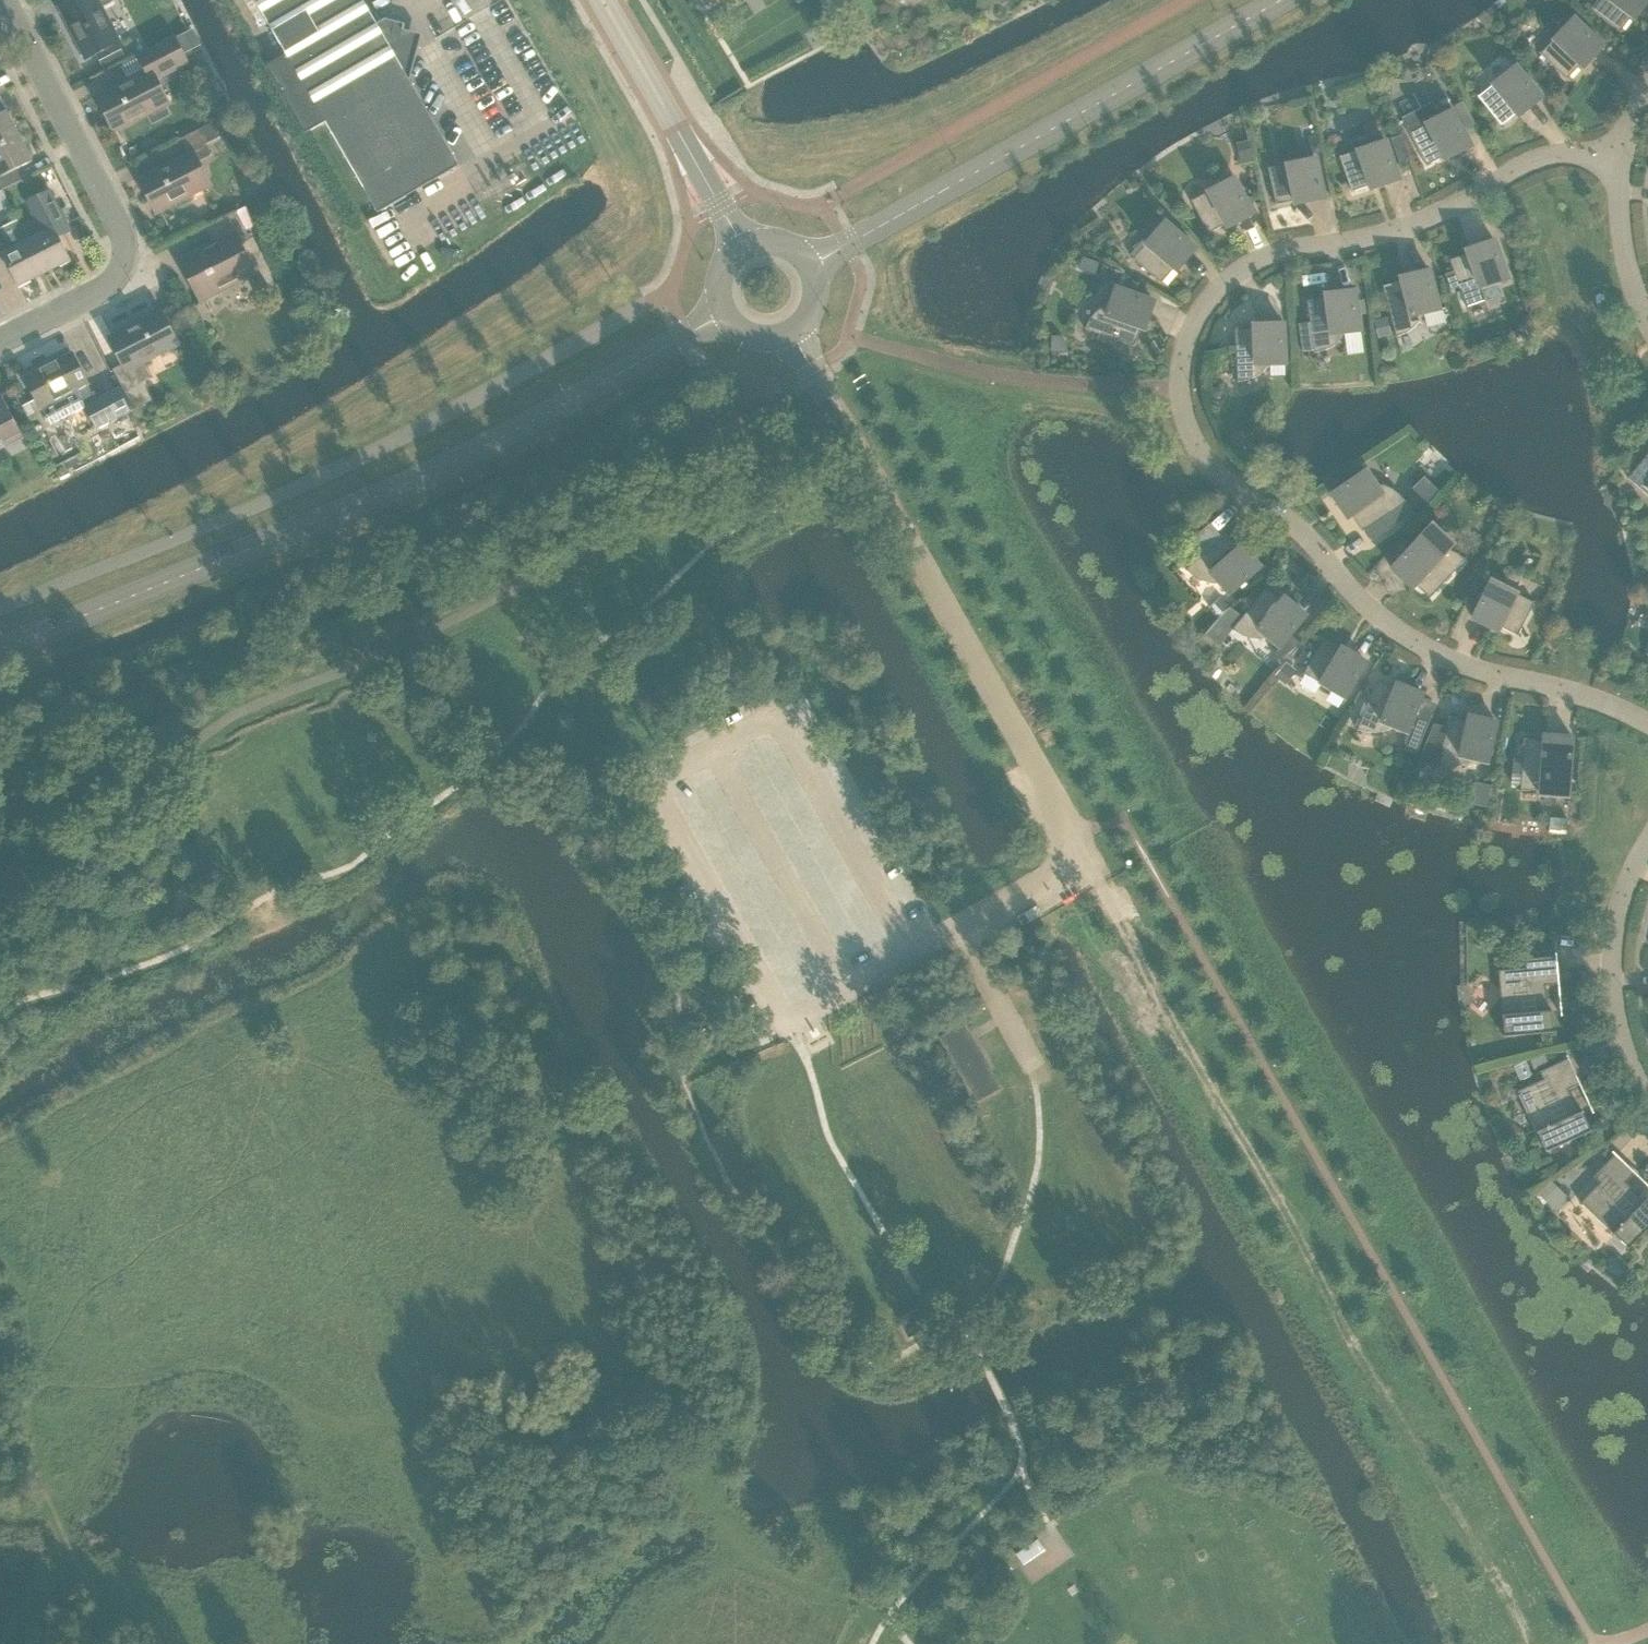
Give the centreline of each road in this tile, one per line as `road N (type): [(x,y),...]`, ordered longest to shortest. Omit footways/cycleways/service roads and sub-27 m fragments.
road 1 (unclassified): [(1647,723),(1579,691),(1475,674),(1423,646),(1364,600),(1302,530),(1203,457),(1180,389),(1189,333),(1239,272),(1409,229),(1515,170),(1567,154),(1621,158)]
road 2 (track): [(1090,870),(1534,1643)]
road 3 (secondary): [(0,649),(440,467),(724,314)]
road 4 (unclassified): [(990,919),(1090,870),(791,332)]
road 5 (secondary): [(810,266),(1280,0)]
road 6 (unclassified): [(117,275),(98,207),(0,16)]
road 7 (tertiary): [(743,247),(601,0)]
road 8 (unclassified): [(1647,847),(1621,910),(1613,983),(1622,1041),(1647,1101)]
road 9 (unclassified): [(1621,158),(1618,230),(1634,303),(1647,325)]
road 10 (residential): [(0,347),(111,290),(117,275)]

